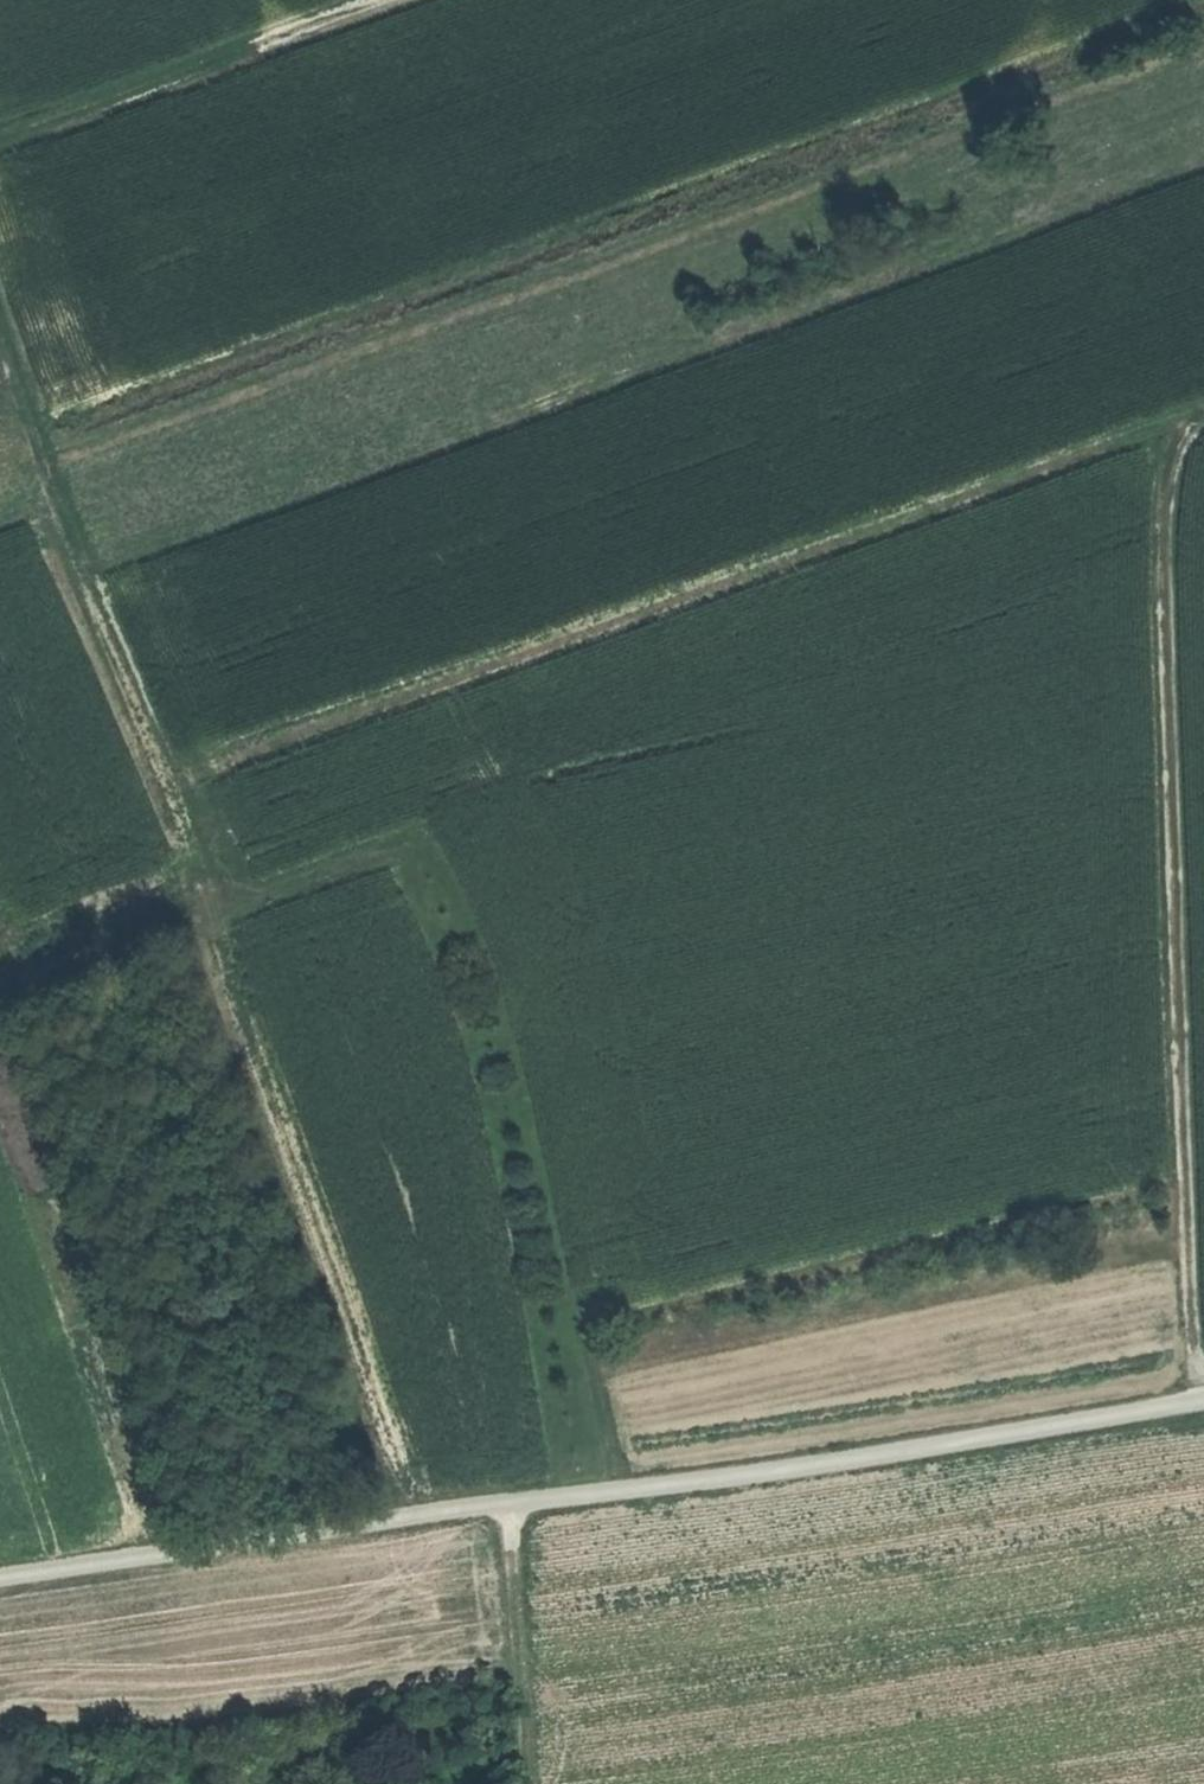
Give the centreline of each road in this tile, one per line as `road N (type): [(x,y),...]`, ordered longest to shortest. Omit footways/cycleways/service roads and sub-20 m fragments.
road 1 (track): [(0,343),(163,780),(414,1521)]
road 2 (track): [(0,1582),(839,1466),(1203,1405)]
road 3 (track): [(1203,413),(163,780)]
road 4 (track): [(1200,1405),(1165,545),(1171,476),(1185,438),(1203,419)]
road 5 (track): [(413,0),(0,138)]
road 6 (track): [(513,1508),(511,1576),(528,1783)]

